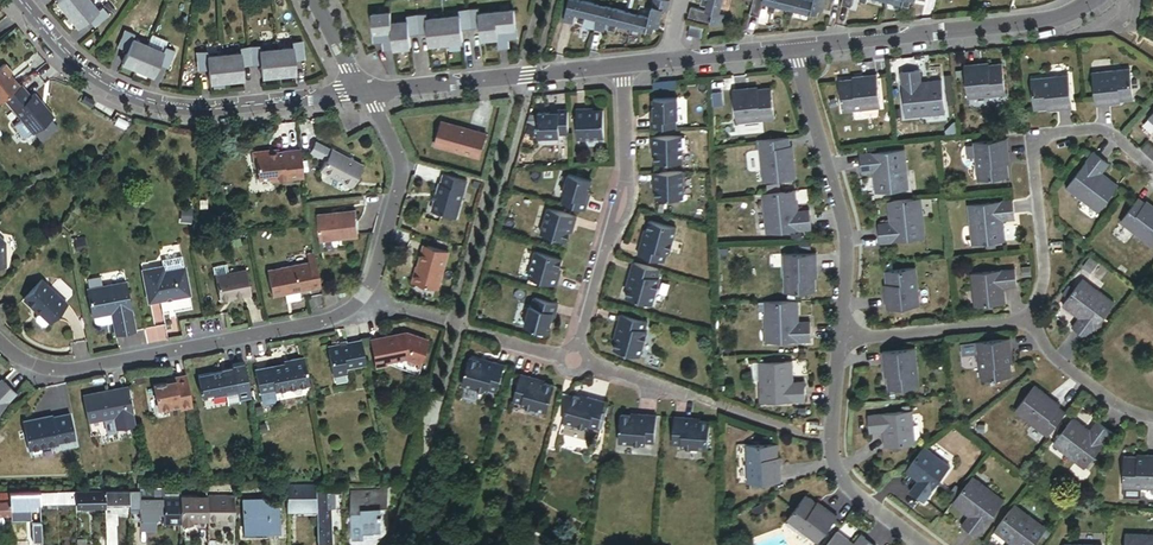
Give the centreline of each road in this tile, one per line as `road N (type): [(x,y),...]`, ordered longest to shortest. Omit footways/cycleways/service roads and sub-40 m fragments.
road 1 (residential): [(14,0),(57,52),(103,85),(157,106),(218,110),(364,94)]
road 2 (residential): [(365,297),(329,323),(73,373),(29,366),(0,342)]
road 3 (residential): [(1033,321),(1044,279),(1034,155),(1042,139),(1107,129),(1152,169)]
road 4 (residential): [(798,48),(1040,22),(1087,11),(1099,0)]
road 5 (residential): [(573,360),(627,164),(621,67)]
road 6 (residential): [(841,339),(848,243),(798,48)]
road 7 (residential): [(364,94),(621,67)]
road 8 (residential): [(920,544),(866,504),(836,468),(841,339)]
road 9 (residential): [(573,360),(795,432)]
road 10 (residential): [(364,94),(401,167),(365,297)]
road 11 (residential): [(841,339),(1033,321)]
road 12 (residential): [(1033,321),(1056,358),(1124,409),(1152,417)]
road 13 (residential): [(666,62),(798,48)]

